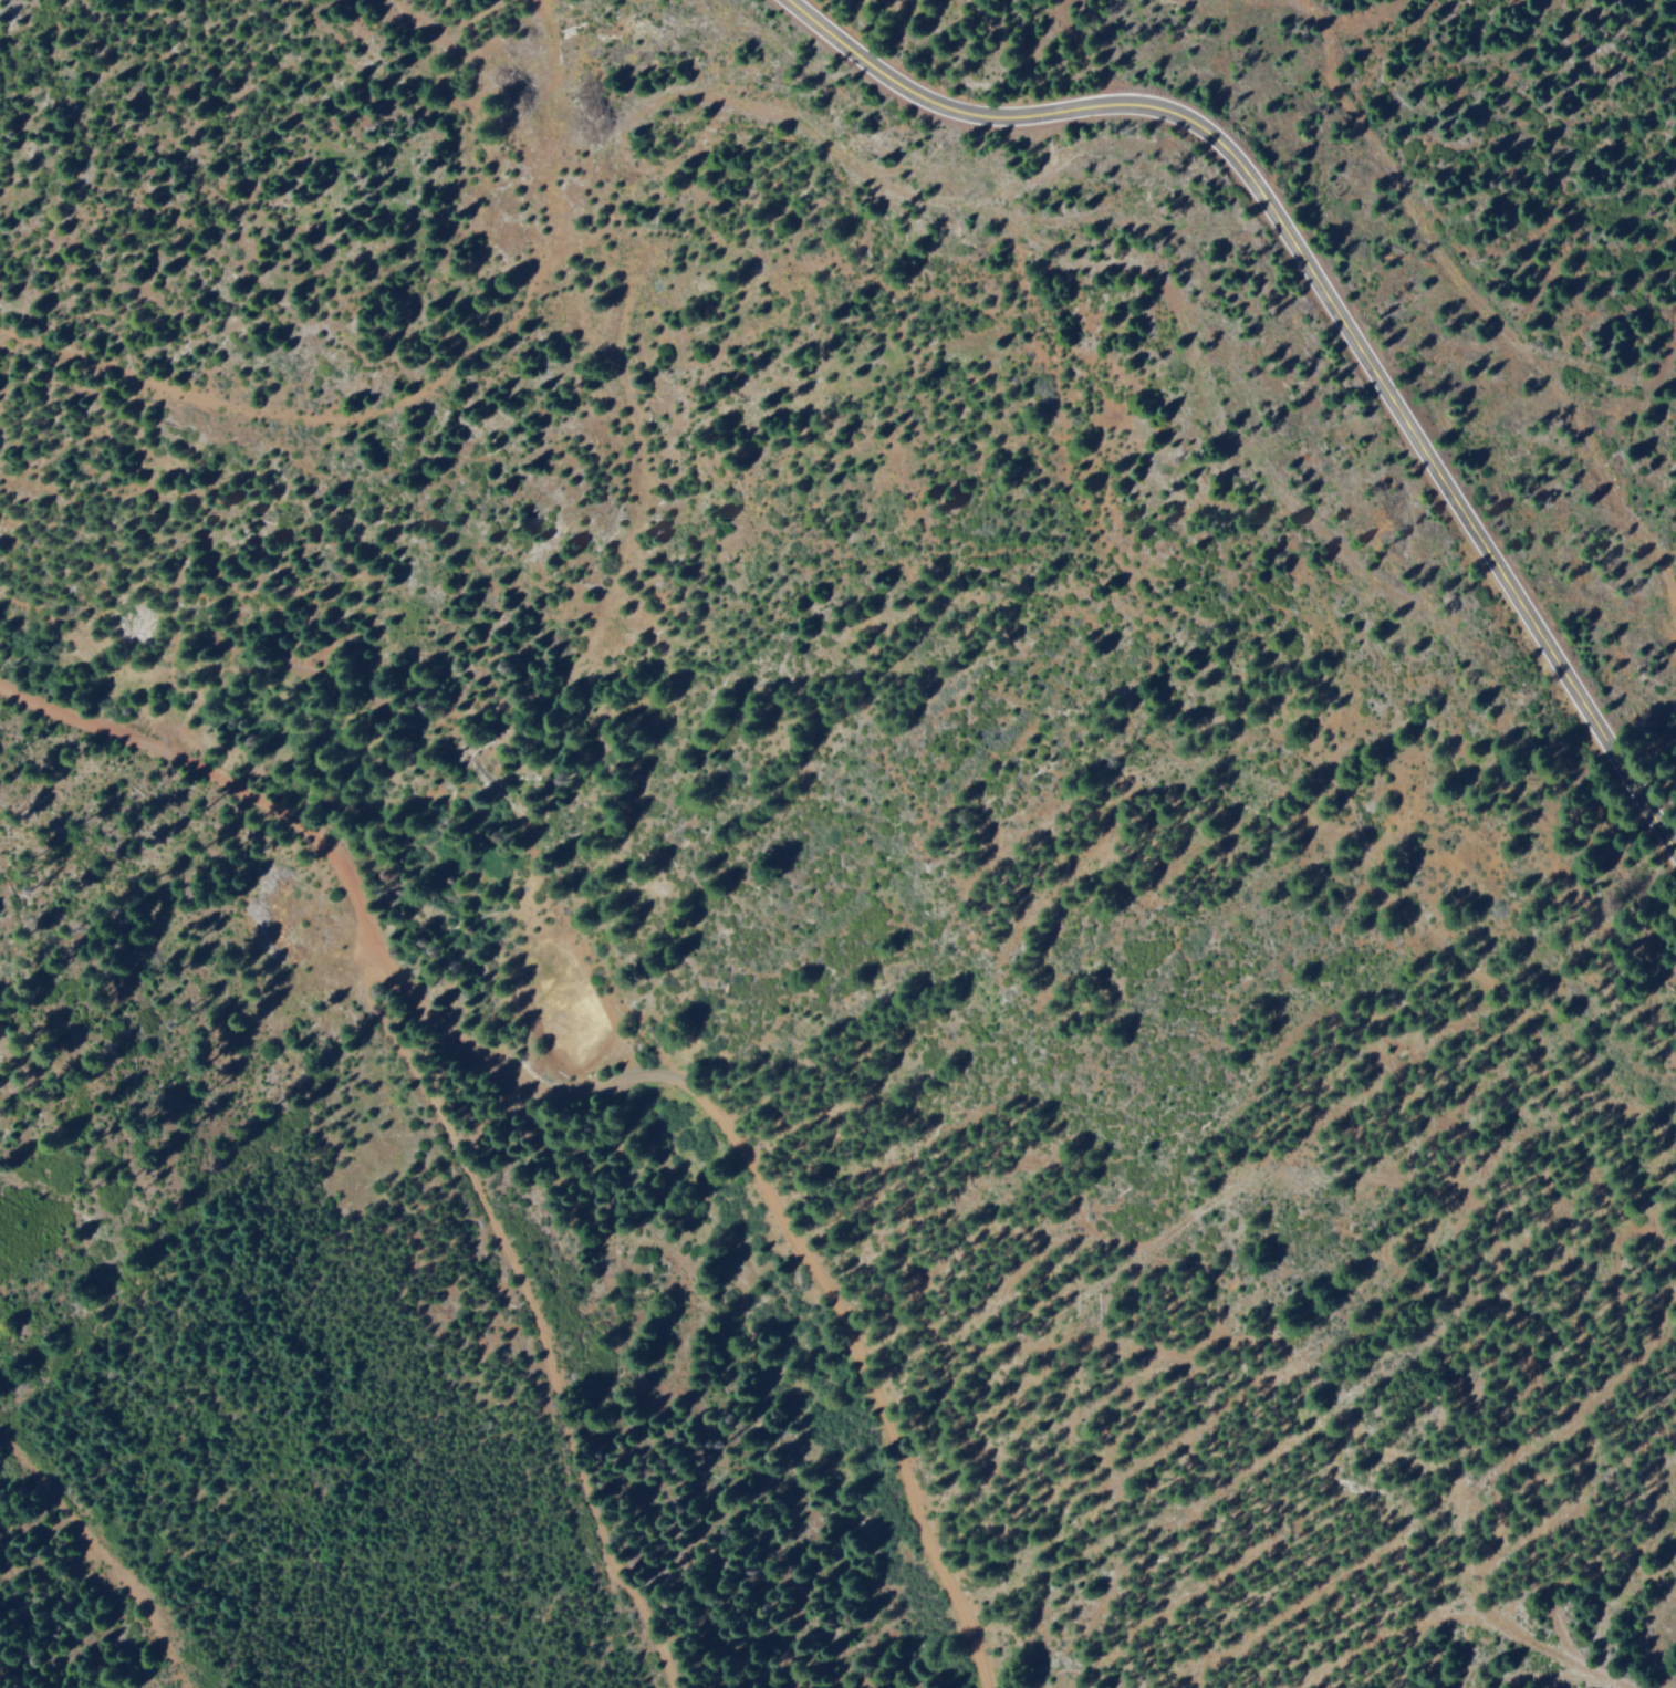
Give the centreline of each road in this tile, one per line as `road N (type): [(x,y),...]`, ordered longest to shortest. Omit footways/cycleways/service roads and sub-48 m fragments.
road 1 (secondary): [(1675,847),(1239,149),(1206,123),(1138,101),(972,113),(875,64),(795,0)]

